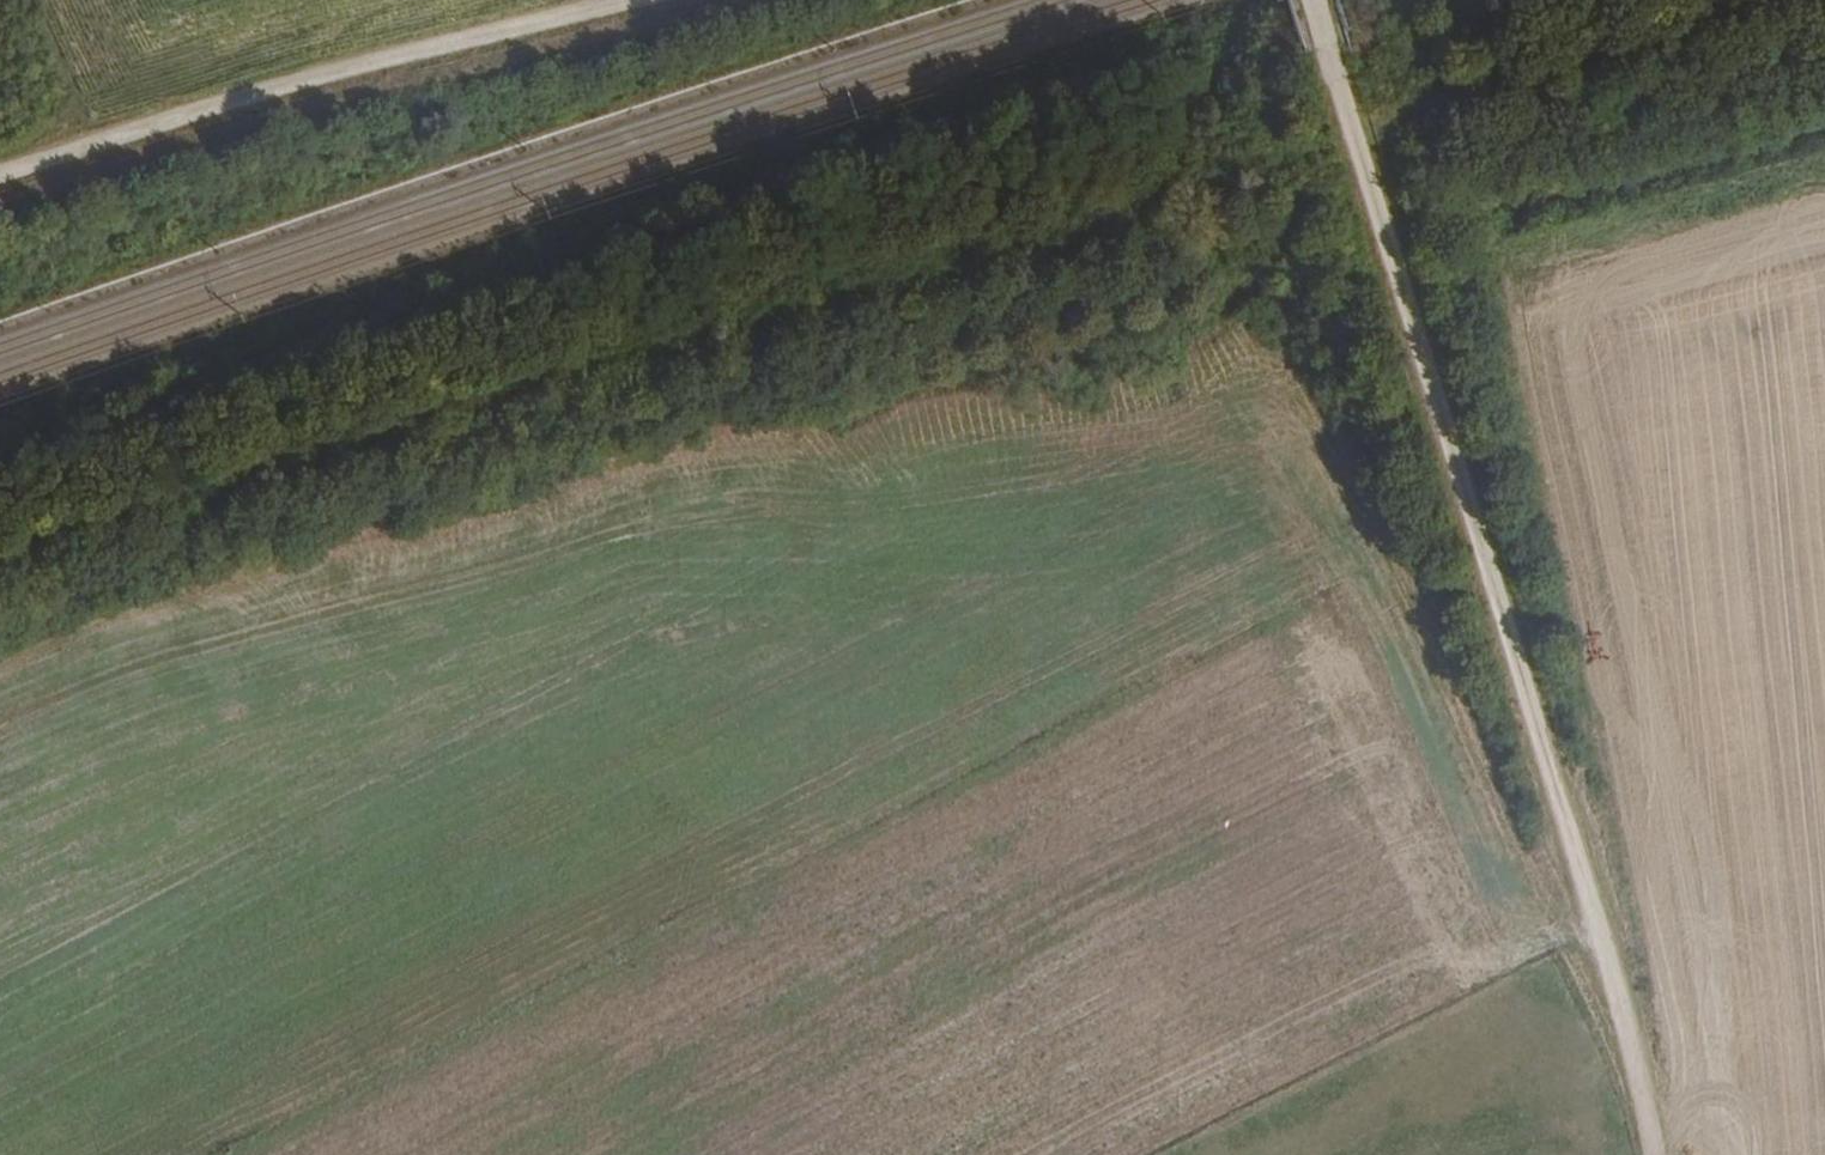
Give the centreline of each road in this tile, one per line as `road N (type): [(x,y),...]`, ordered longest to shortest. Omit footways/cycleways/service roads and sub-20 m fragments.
road 1 (track): [(1314,0),(1580,863),(1658,1154)]
road 2 (track): [(641,0),(0,196)]

